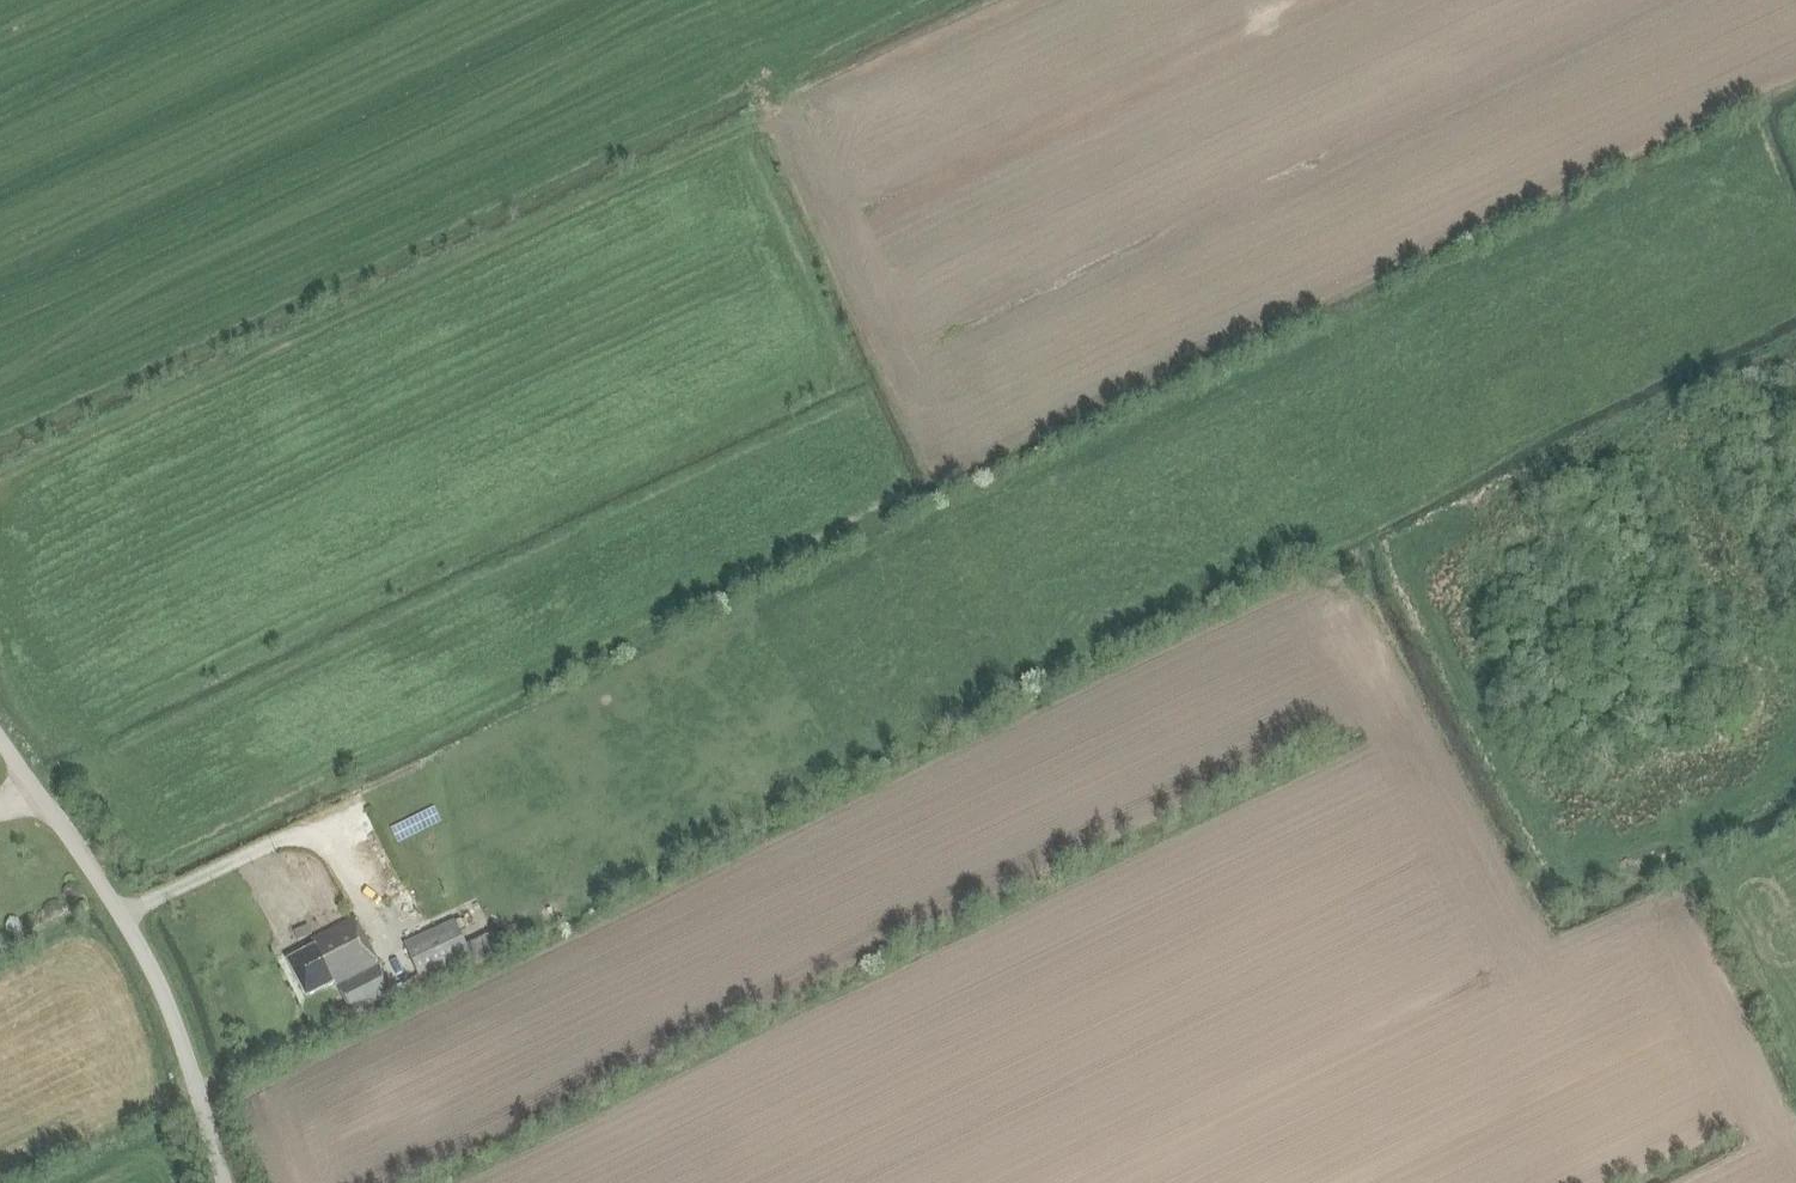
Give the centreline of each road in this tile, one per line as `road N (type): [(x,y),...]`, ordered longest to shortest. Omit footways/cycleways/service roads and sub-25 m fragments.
road 1 (unclassified): [(227,1182),(155,971),(0,739)]

